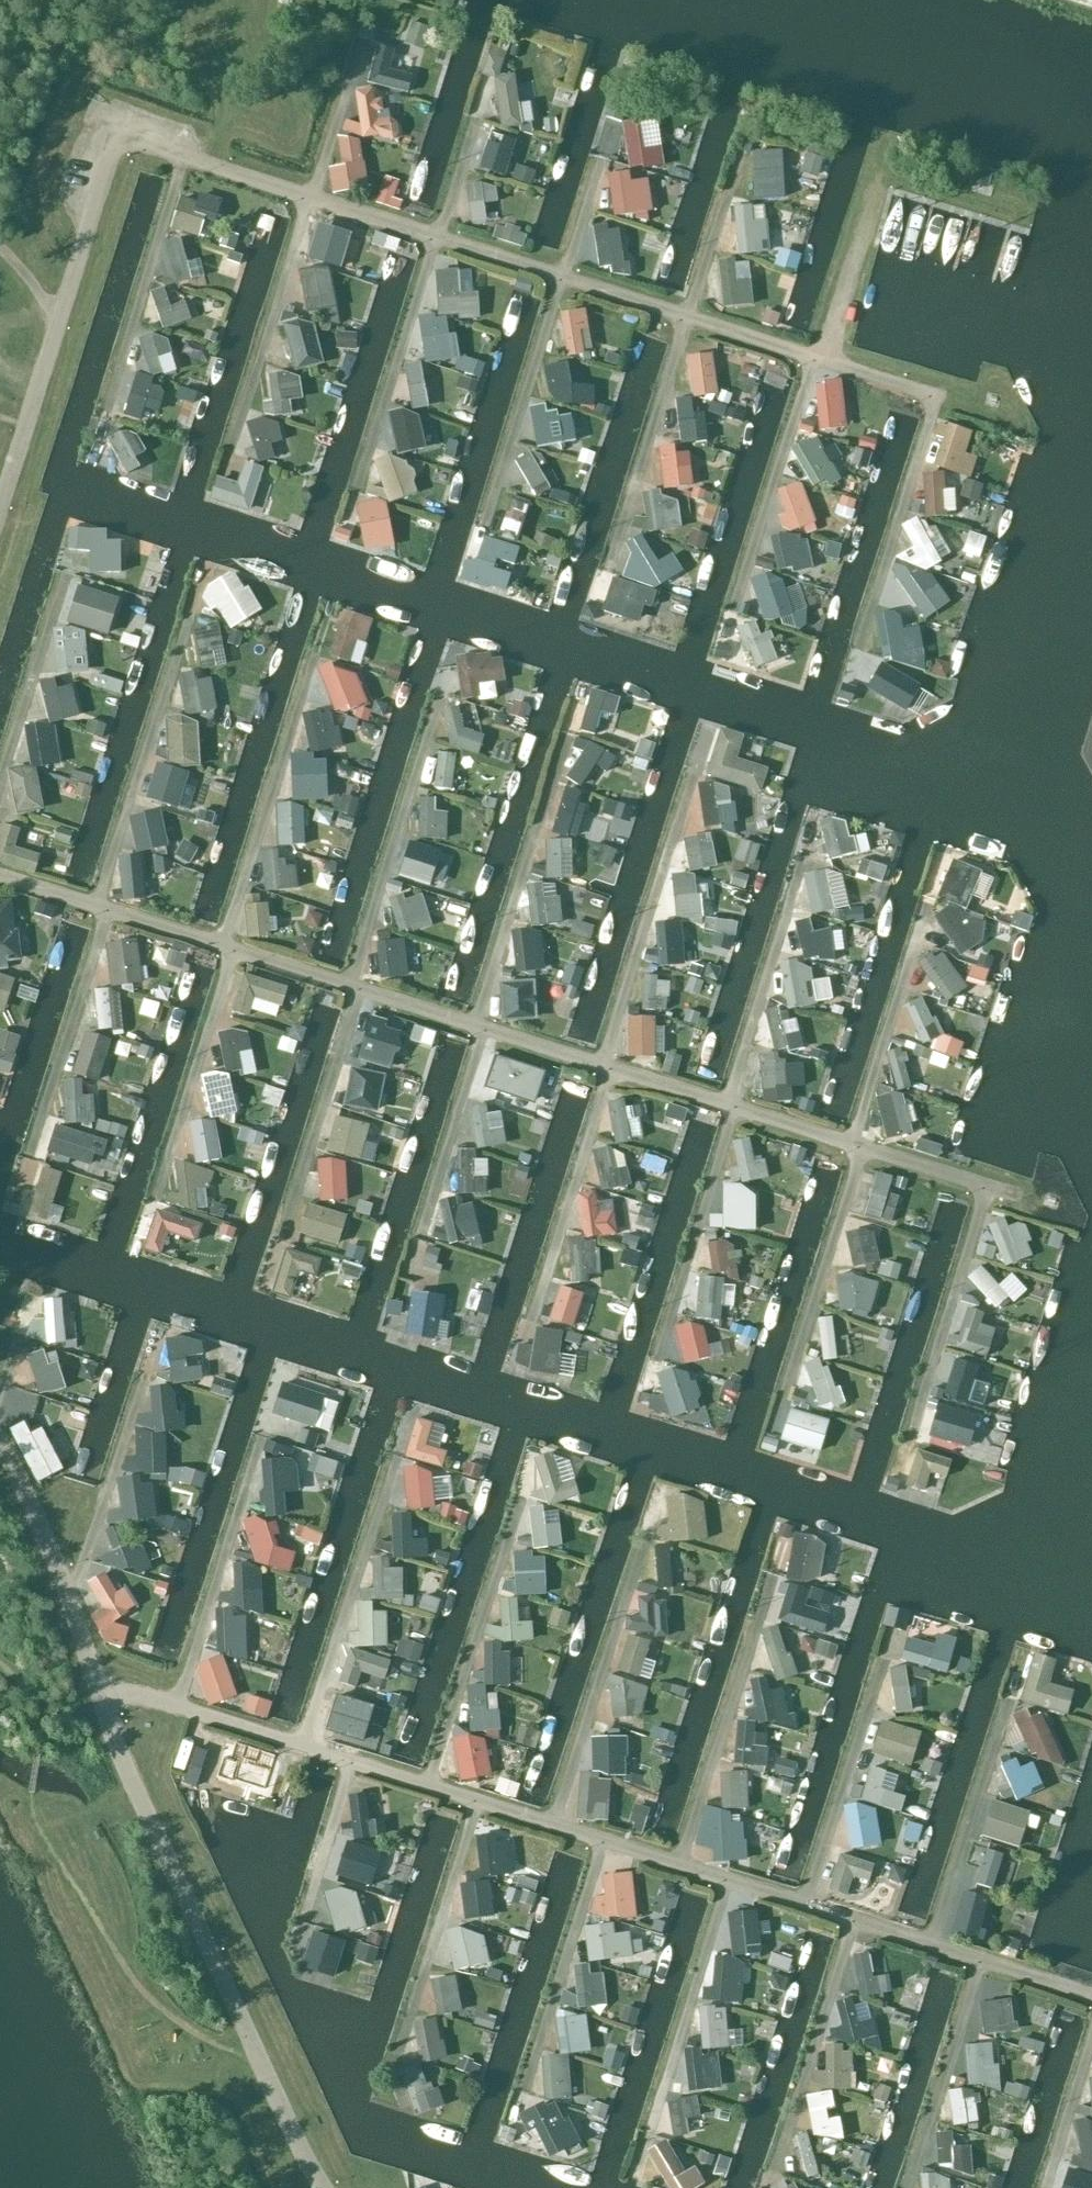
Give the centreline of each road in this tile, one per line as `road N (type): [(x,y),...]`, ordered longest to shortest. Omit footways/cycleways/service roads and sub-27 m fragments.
road 1 (residential): [(1019,1195),(0,876)]
road 2 (residential): [(1091,1997),(178,1705),(126,1691),(98,1692)]
road 3 (residential): [(934,396),(141,143),(122,145),(109,159)]
road 4 (residential): [(322,2187),(120,1758),(98,1692)]
road 5 (residential): [(0,508),(109,159)]
road 6 (residential): [(98,1692),(65,1591),(0,1447)]

